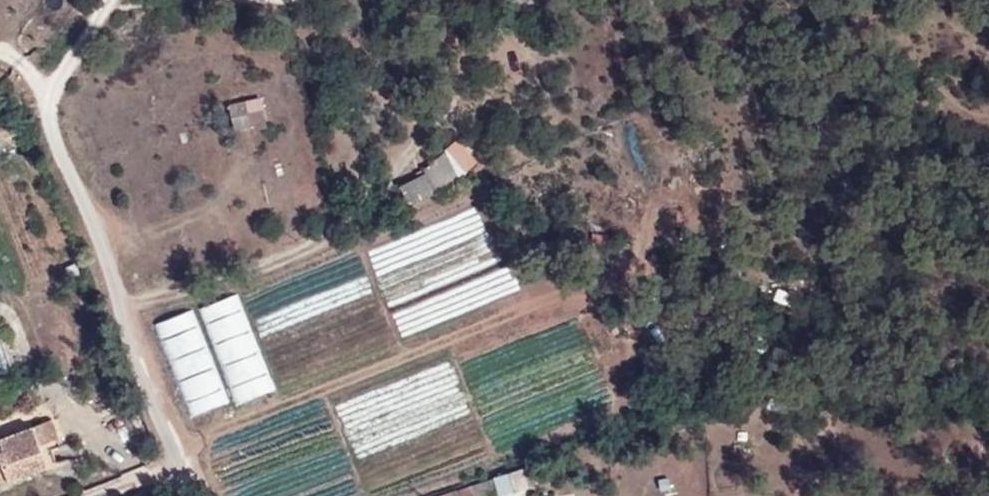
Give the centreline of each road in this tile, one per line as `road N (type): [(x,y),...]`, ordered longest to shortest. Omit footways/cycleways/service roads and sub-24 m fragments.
road 1 (residential): [(200,495),(49,93),(107,0)]
road 2 (track): [(123,305),(253,271),(321,243)]

